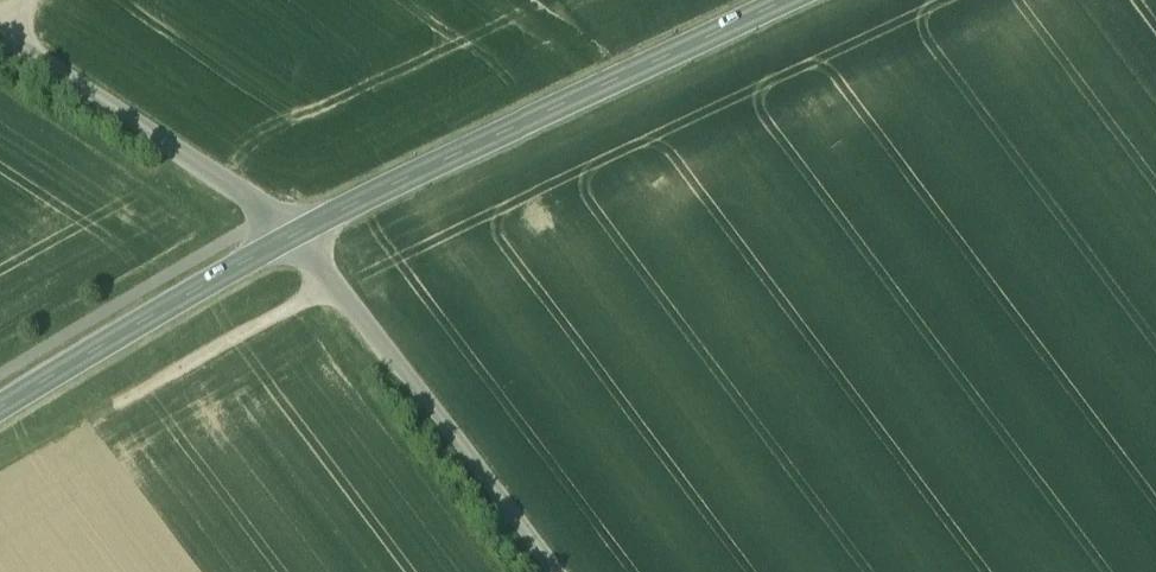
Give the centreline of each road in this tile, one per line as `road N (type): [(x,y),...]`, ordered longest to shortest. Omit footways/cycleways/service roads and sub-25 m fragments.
road 1 (secondary): [(817,0),(456,153),(167,305),(0,409)]
road 2 (track): [(0,34),(297,235),(554,571)]
road 3 (track): [(115,405),(335,284)]

